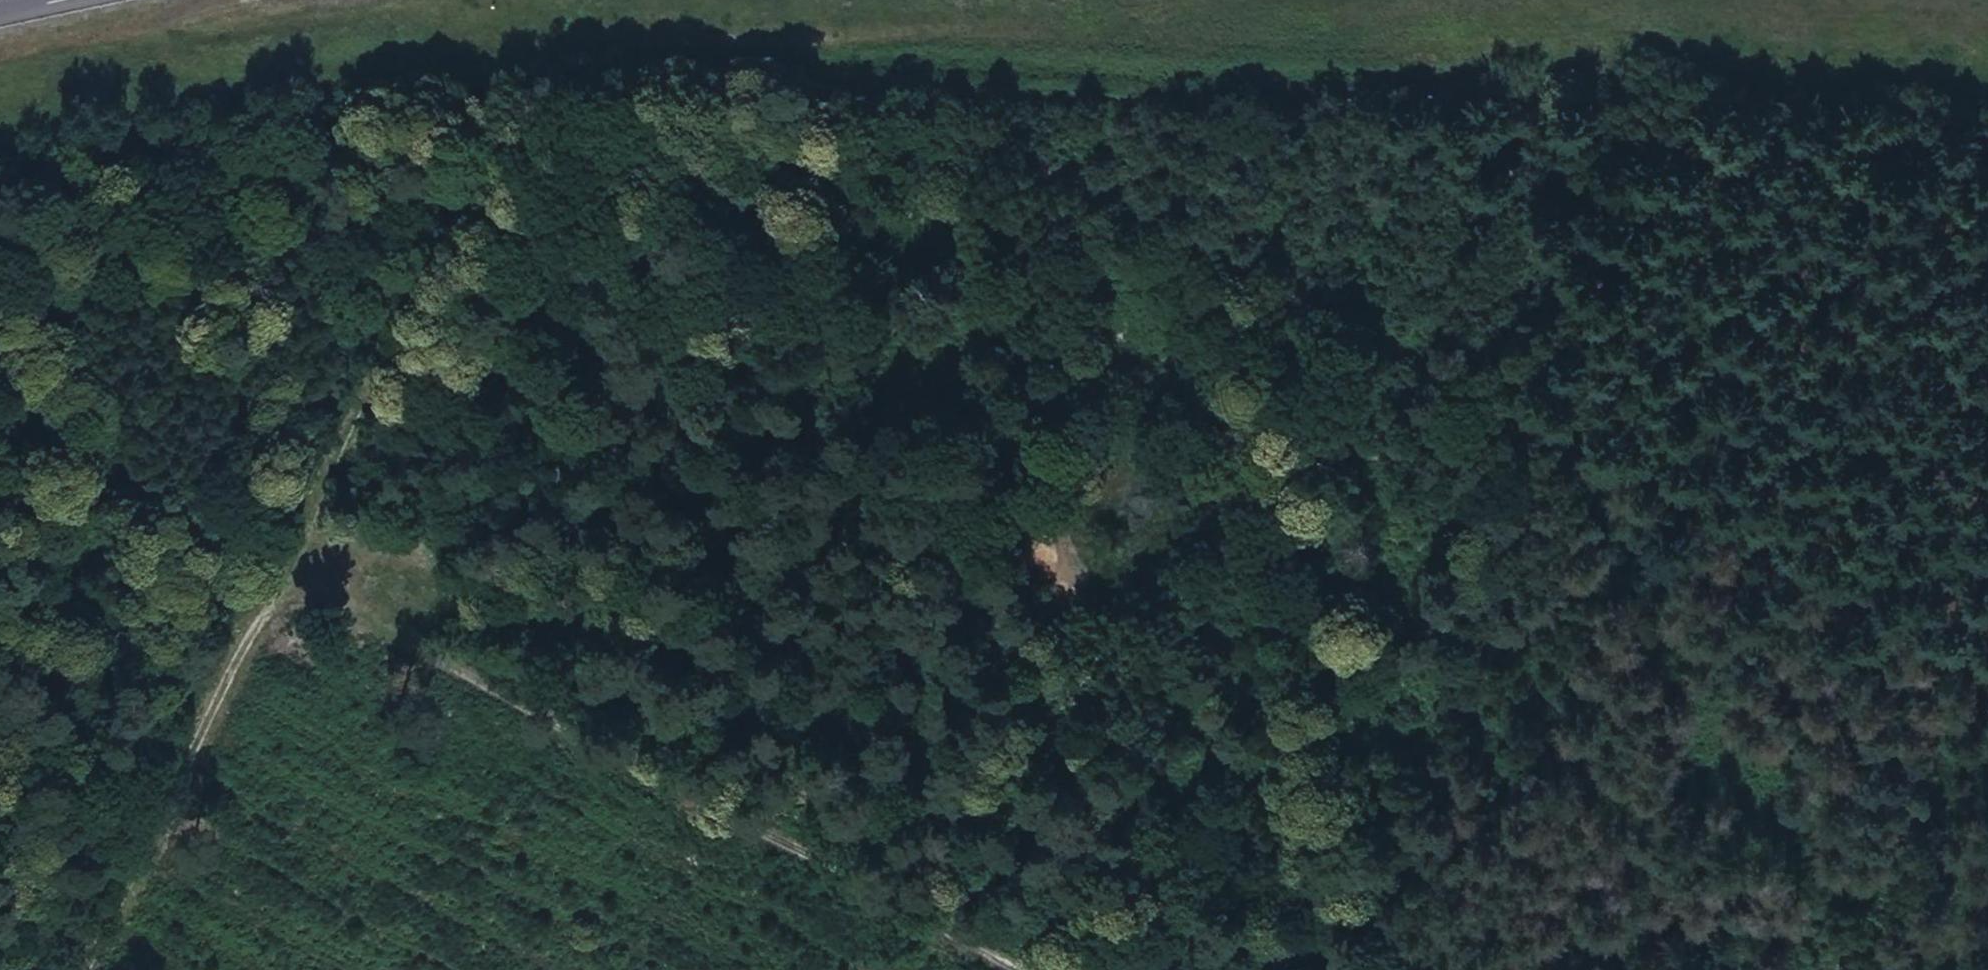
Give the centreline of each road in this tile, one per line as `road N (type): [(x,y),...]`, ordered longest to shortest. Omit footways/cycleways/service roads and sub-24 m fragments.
road 1 (track): [(1987,122),(486,95)]
road 2 (track): [(294,566),(550,719),(1023,969)]

